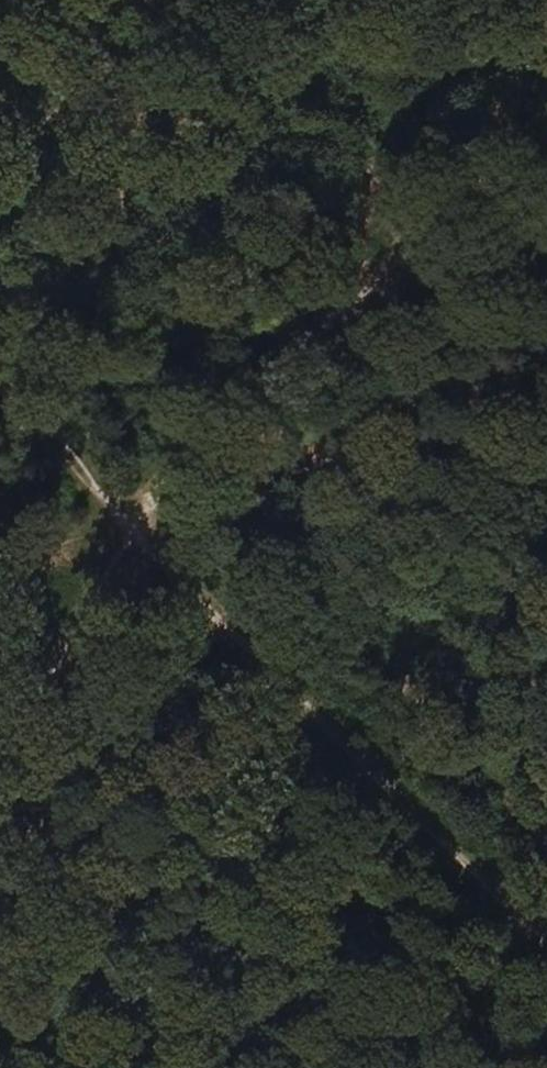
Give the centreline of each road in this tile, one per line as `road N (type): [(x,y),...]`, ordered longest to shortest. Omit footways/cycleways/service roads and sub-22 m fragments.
road 1 (track): [(546,115),(137,520),(0,741)]
road 2 (track): [(0,379),(546,942)]

